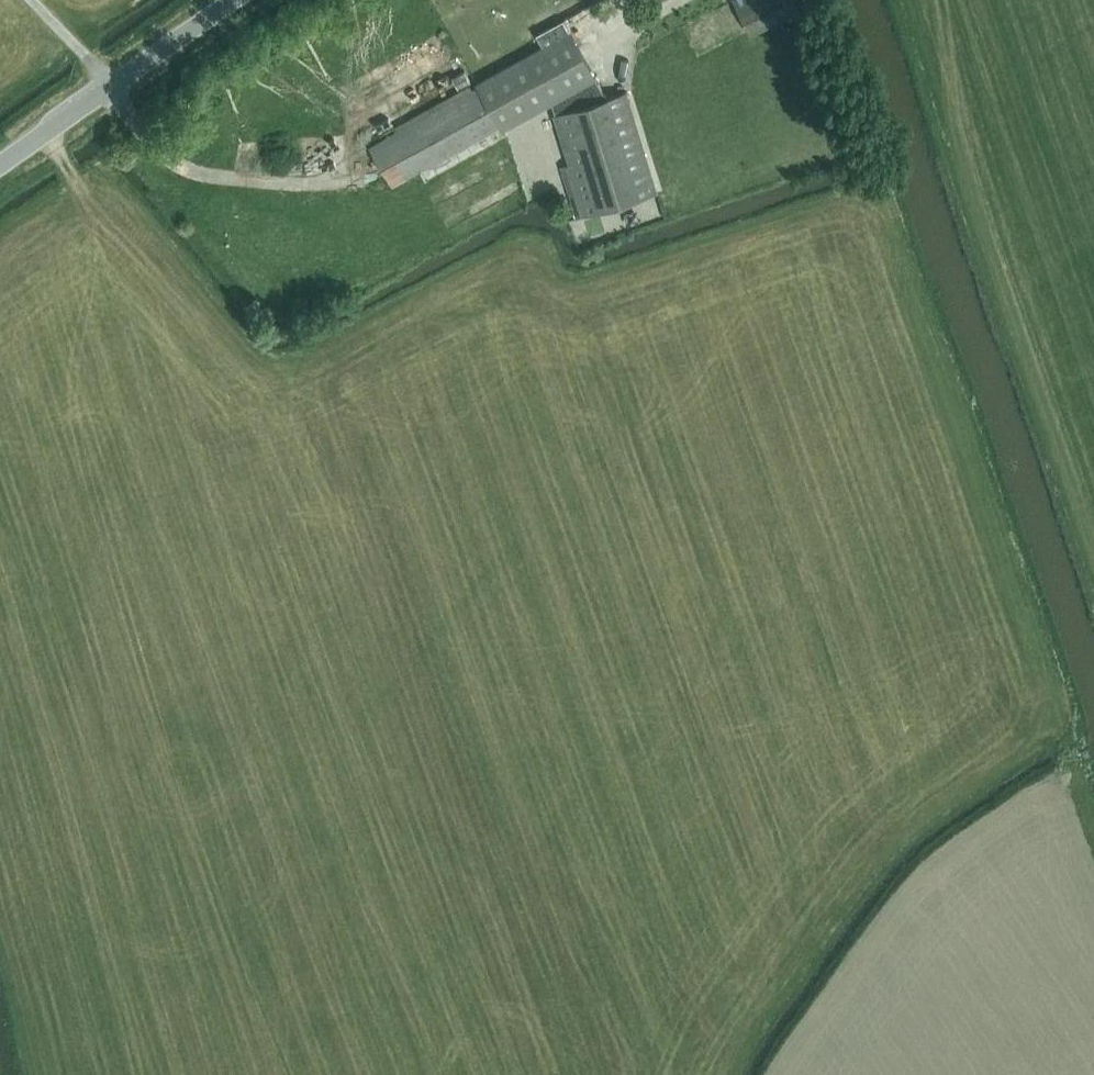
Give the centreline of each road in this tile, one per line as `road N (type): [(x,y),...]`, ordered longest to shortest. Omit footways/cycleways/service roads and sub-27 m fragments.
road 1 (tertiary): [(0,164),(231,0)]

